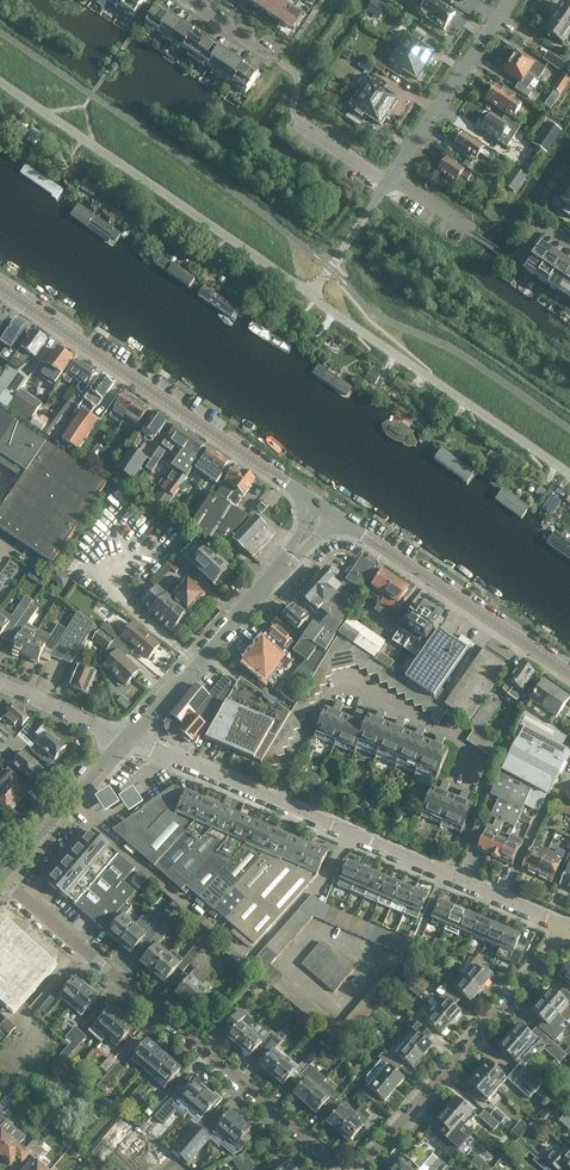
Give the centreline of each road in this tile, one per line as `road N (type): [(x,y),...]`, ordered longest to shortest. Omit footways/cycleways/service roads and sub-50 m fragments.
road 1 (residential): [(565,925),(128,738)]
road 2 (tertiary): [(326,511),(0,286)]
road 3 (residential): [(312,297),(0,83)]
road 4 (residential): [(86,945),(337,1169)]
road 5 (residential): [(331,268),(512,0)]
road 6 (residential): [(360,1169),(547,960),(565,925)]
road 7 (residential): [(312,297),(569,474)]
road 8 (tertiary): [(128,738),(326,511)]
road 9 (tertiary): [(569,674),(326,511)]
road 10 (tertiary): [(8,876),(128,738)]
road 11 (residential): [(128,738),(0,684)]

